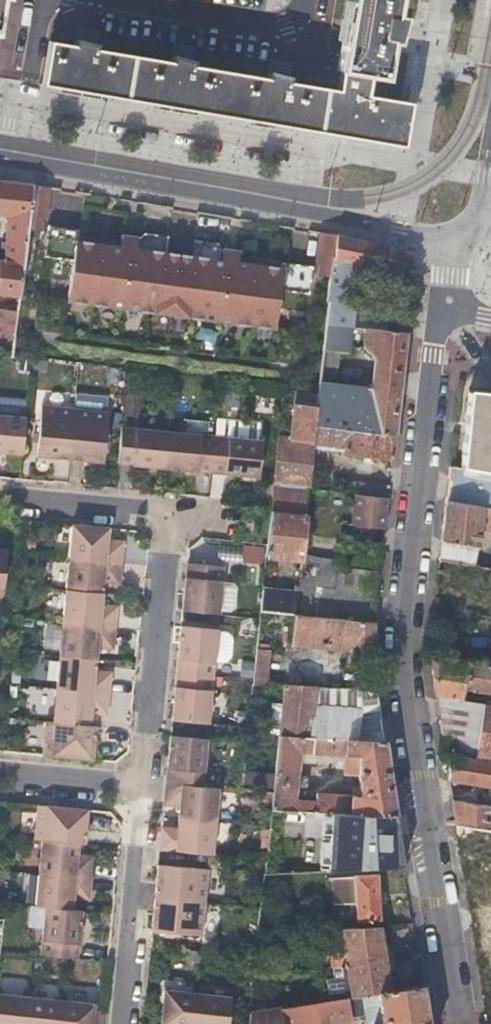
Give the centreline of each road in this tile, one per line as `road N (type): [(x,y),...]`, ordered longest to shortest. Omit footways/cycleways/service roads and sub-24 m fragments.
road 1 (residential): [(457,1023),(399,659),(433,345),(444,311)]
road 2 (residential): [(270,203),(297,195),(309,181),(306,149),(22,96)]
road 3 (residential): [(167,512),(142,785)]
road 4 (secondary): [(7,158),(270,203)]
road 5 (residential): [(142,785),(126,1023)]
road 6 (residential): [(307,0),(305,12),(282,25),(130,0)]
road 7 (secondary): [(270,203),(452,242)]
road 8 (residential): [(0,497),(167,512)]
road 9 (residential): [(0,772),(142,785)]

